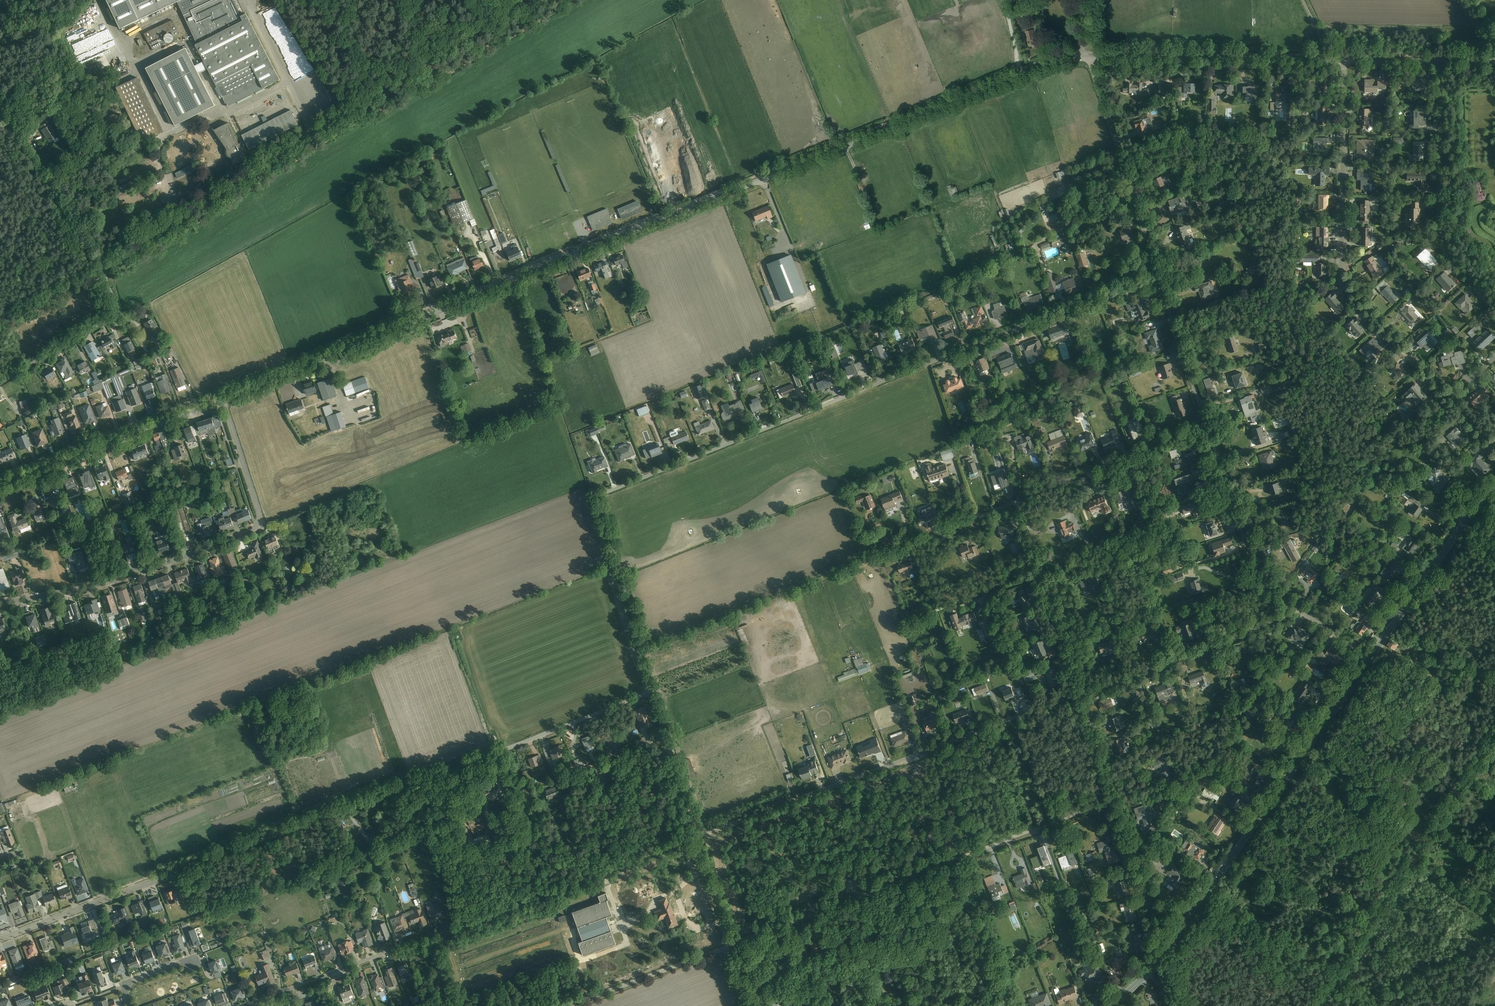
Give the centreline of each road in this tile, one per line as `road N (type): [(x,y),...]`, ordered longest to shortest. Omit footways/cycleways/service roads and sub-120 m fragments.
road 1 (tertiary): [(1089,58),(1031,71),(223,400)]
road 2 (residential): [(650,693),(599,497),(1156,272)]
road 3 (residential): [(0,940),(650,693)]
road 4 (residential): [(244,1005),(698,836)]
road 5 (residential): [(1116,799),(730,947)]
road 6 (residential): [(698,836),(1081,694)]
road 7 (residential): [(223,400),(258,512),(255,529),(102,585),(0,604)]
road 8 (residential): [(1448,398),(1341,279),(1343,62)]
road 9 (secondary): [(1368,661),(1167,949)]
road 10 (residential): [(1438,63),(1437,243),(1494,305)]
road 11 (unclassified): [(307,139),(522,0)]
road 12 (tertiary): [(1343,62),(1089,58)]
road 13 (tertiary): [(223,400),(0,483)]
road 14 (residential): [(1081,694),(1298,610)]
road 15 (residential): [(1089,58),(1156,272)]
road 16 (secondary): [(1494,488),(1368,661)]
road 17 (residential): [(1206,425),(1258,579),(1298,610)]
road 18 (residential): [(1081,694),(1021,500)]
road 19 (residential): [(1021,500),(1206,425)]
road 20 (unclassified): [(0,117),(99,271)]
road 21 (residential): [(730,947),(576,1005)]
road 22 (unclassified): [(172,229),(307,139)]
road 23 (residential): [(1156,272),(1206,425)]
road 24 (residential): [(1167,949),(1116,799)]
road 25 (residential): [(698,836),(650,693)]
road 26 (residential): [(114,313),(0,383)]
road 27 (track): [(260,522),(376,481)]

